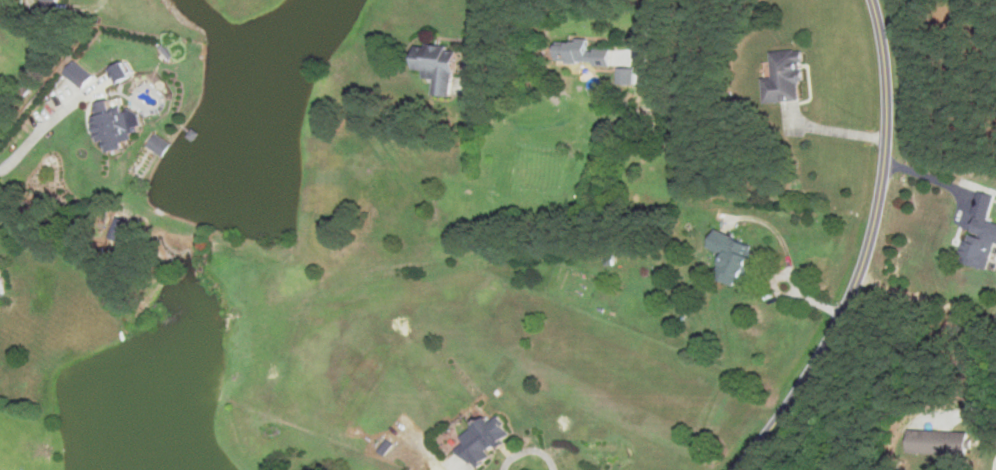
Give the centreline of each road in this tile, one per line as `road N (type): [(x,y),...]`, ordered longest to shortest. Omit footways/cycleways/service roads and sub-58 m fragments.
road 1 (residential): [(737,469),(809,377),(872,239),(888,139),(886,61),(874,0)]

